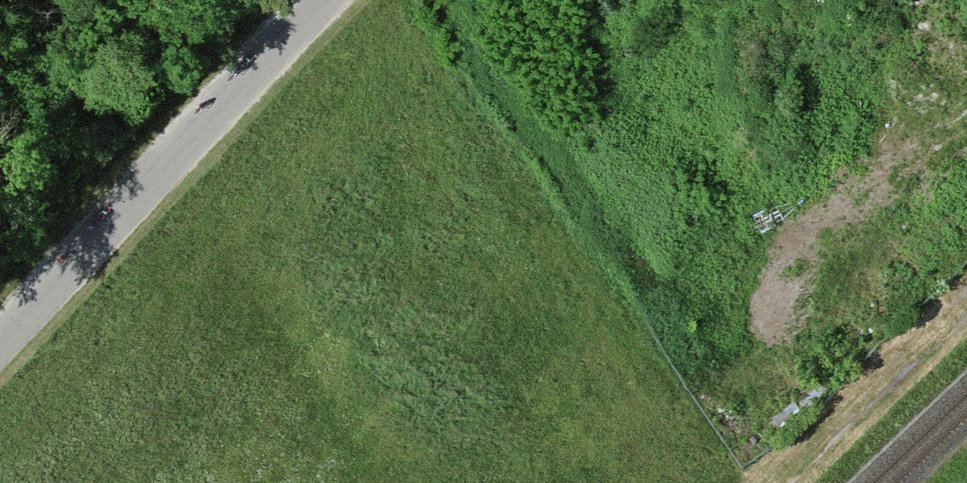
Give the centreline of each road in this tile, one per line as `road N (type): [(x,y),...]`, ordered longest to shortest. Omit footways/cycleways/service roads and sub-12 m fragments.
road 1 (track): [(372,0),(501,157),(664,386),(722,482)]
road 2 (residential): [(0,335),(323,0)]
road 3 (track): [(778,482),(966,305)]

